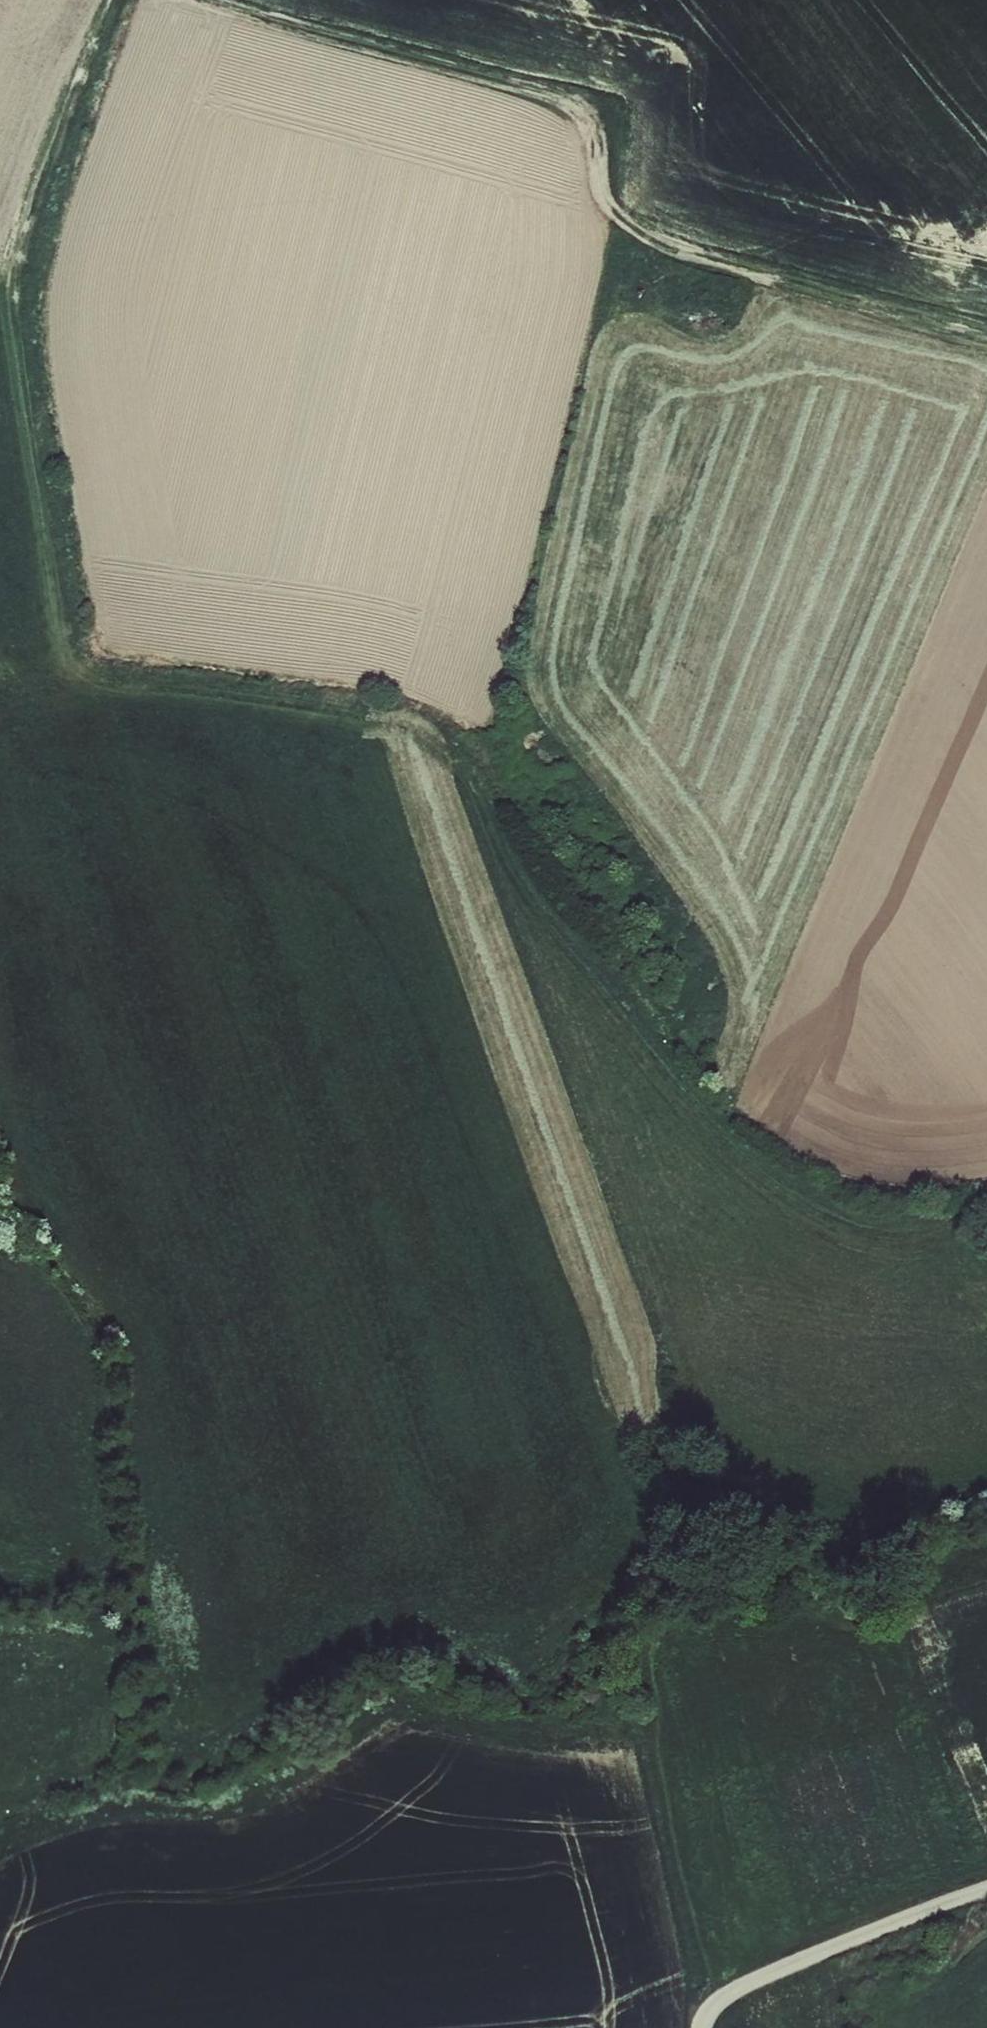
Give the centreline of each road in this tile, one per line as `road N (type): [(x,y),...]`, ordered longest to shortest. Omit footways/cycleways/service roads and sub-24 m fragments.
road 1 (track): [(216,0),(570,100),(588,120),(606,209),(651,237),(764,278)]
road 2 (track): [(986,1888),(734,1986),(702,2027)]

